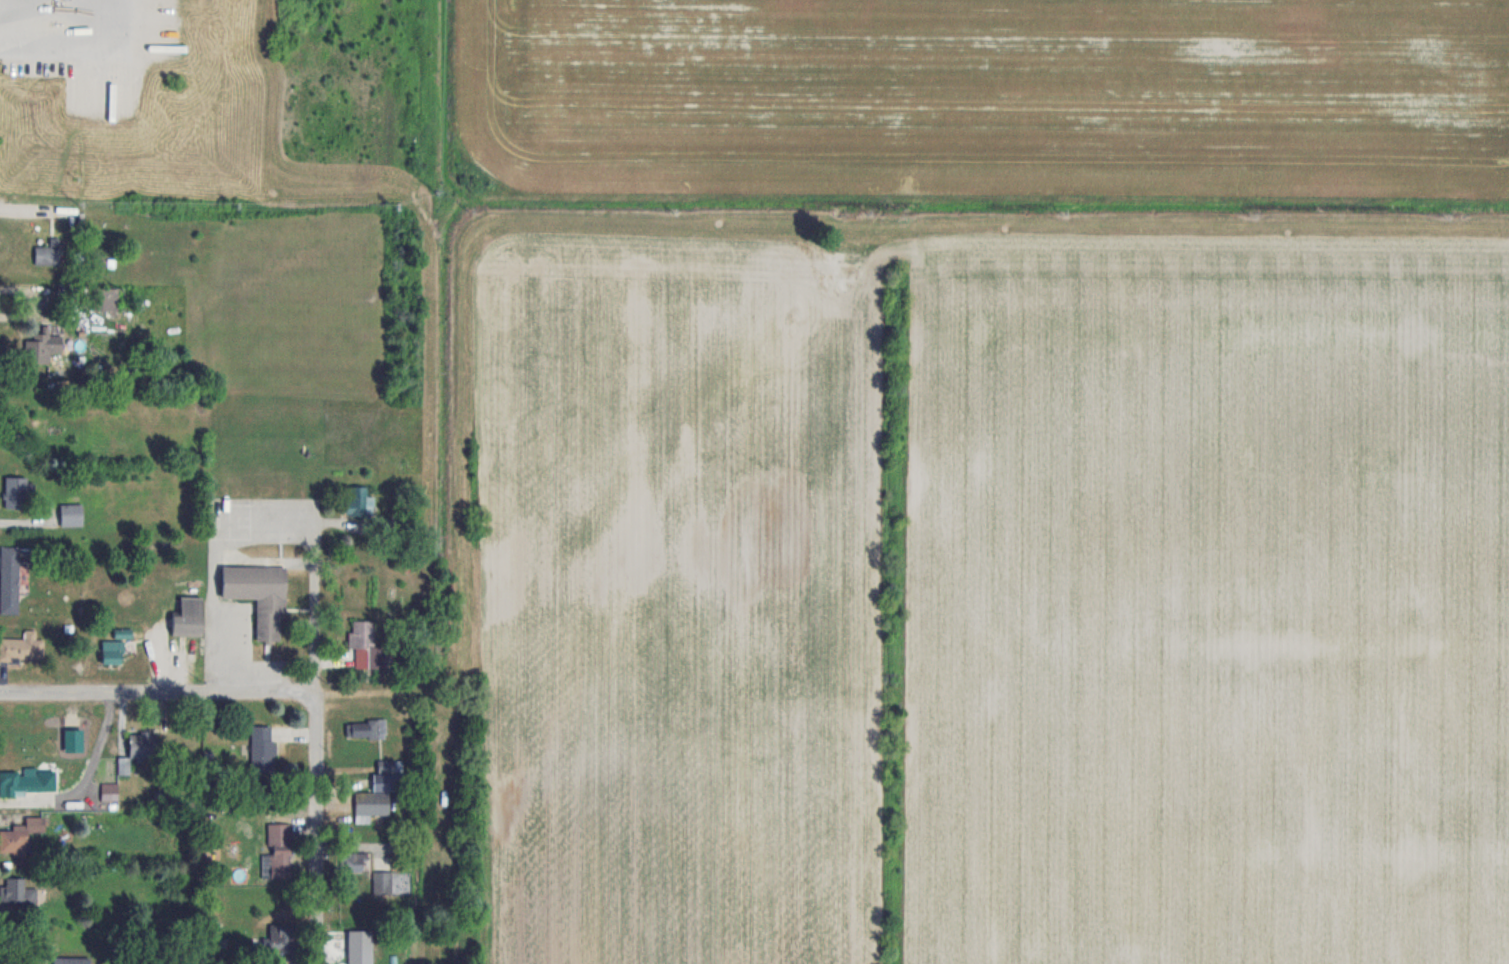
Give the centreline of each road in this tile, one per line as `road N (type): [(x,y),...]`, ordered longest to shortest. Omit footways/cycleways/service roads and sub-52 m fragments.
road 1 (residential): [(318,690),(0,688)]
road 2 (residential): [(317,963),(318,690)]
road 3 (residential): [(318,690),(308,650),(306,509)]

